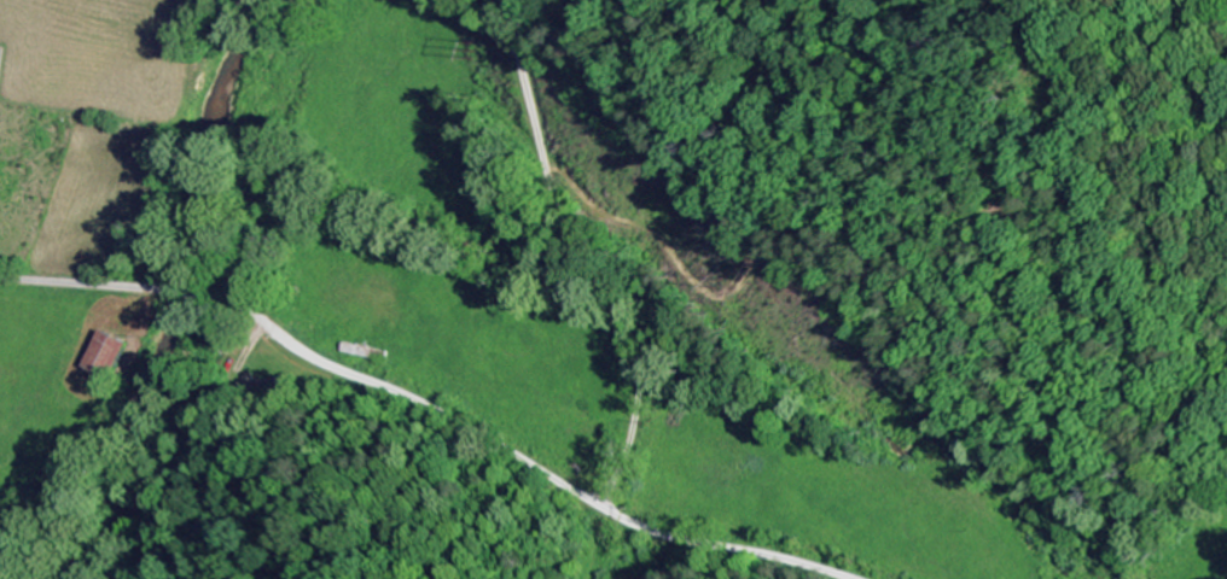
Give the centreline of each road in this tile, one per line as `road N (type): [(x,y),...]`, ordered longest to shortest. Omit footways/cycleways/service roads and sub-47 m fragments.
road 1 (residential): [(846,578),(641,528),(408,398),(306,357),(220,298),(0,279)]
road 2 (residential): [(533,96),(578,217),(641,274),(651,305),(627,452),(600,507)]

